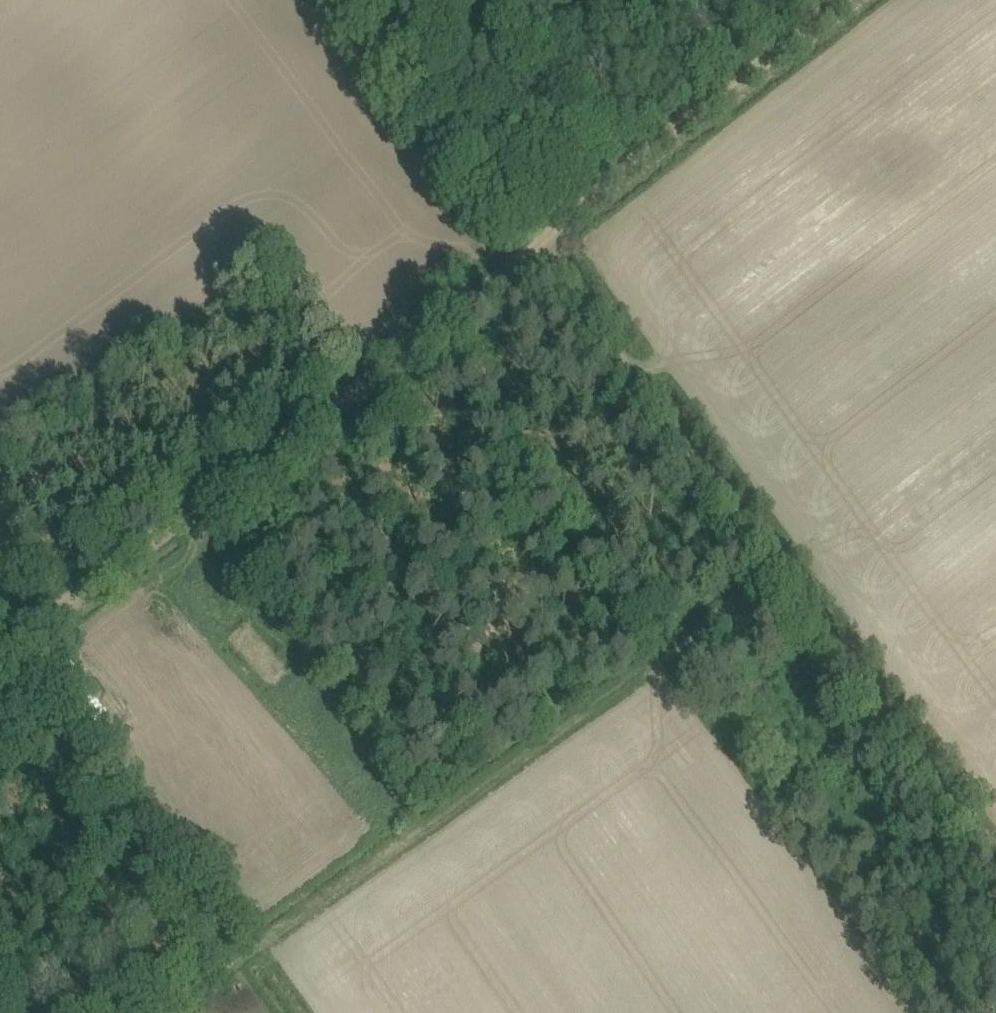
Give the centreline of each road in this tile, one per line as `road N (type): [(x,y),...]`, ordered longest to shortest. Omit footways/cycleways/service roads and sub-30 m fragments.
road 1 (track): [(538,243),(995,865)]
road 2 (track): [(776,571),(167,1012)]
road 3 (track): [(0,653),(538,243)]
road 4 (track): [(853,0),(538,243)]
road 5 (track): [(355,0),(538,243)]

